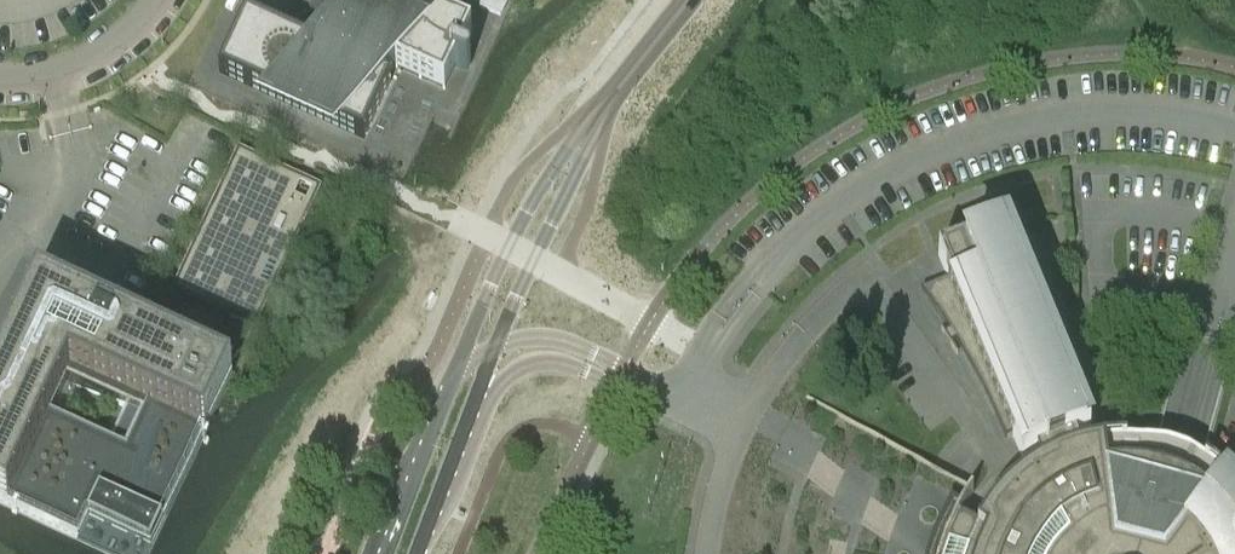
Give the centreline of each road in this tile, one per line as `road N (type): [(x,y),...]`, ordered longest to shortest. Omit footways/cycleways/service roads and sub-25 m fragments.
road 1 (unclassified): [(593,124),(566,150),(507,247),(386,553)]
road 2 (unclassified): [(415,553),(593,124)]
road 3 (residential): [(0,76),(66,70),(120,40),(159,0)]
road 4 (unclassified): [(593,124),(689,0)]

